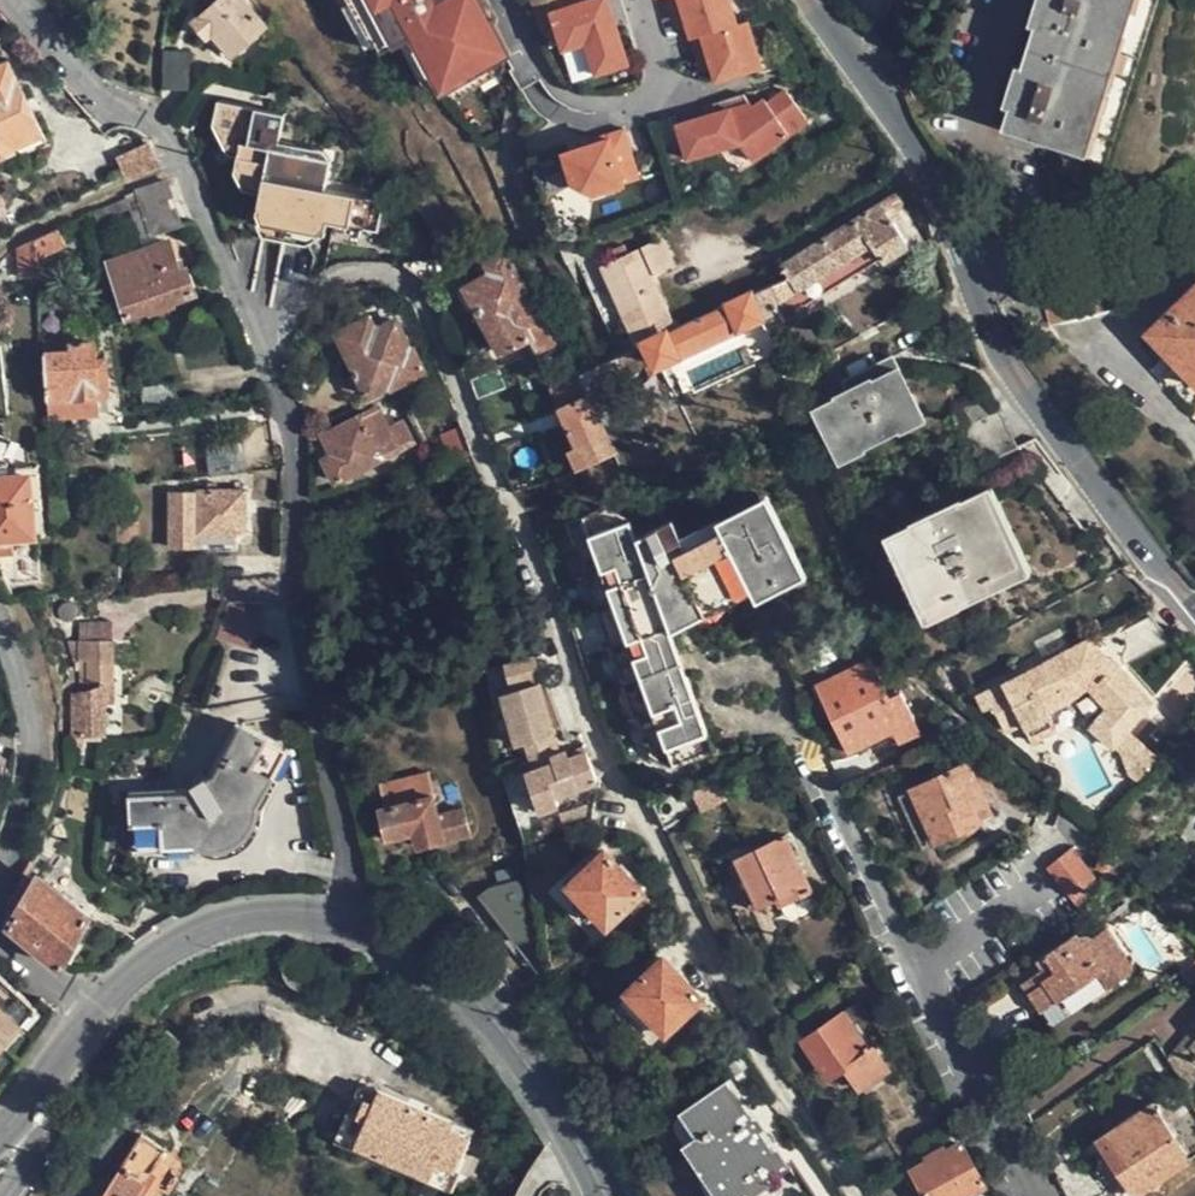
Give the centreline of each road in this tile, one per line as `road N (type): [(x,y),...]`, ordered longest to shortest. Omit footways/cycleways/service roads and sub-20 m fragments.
road 1 (residential): [(857,1195),(756,1044),(645,821),(626,806),(471,407),(422,301),(389,275),(359,272),(254,326)]
road 2 (secondary): [(1194,611),(1105,503),(1017,373),(924,163),(809,0)]
road 3 (residential): [(254,326),(300,460),(293,608),(335,793),(354,929)]
road 4 (residential): [(807,763),(1039,1195)]
road 5 (residential): [(22,0),(101,96),(147,112),(165,130),(254,326)]
road 6 (unclassified): [(354,929),(436,965),(497,1016),(556,1099),(602,1195)]
road 7 (residential): [(93,1013),(143,961),(227,926),(311,919),(354,929)]
road 8 (residential): [(0,884),(36,739),(17,644),(0,614)]
road 9 (residential): [(93,1013),(0,933)]

